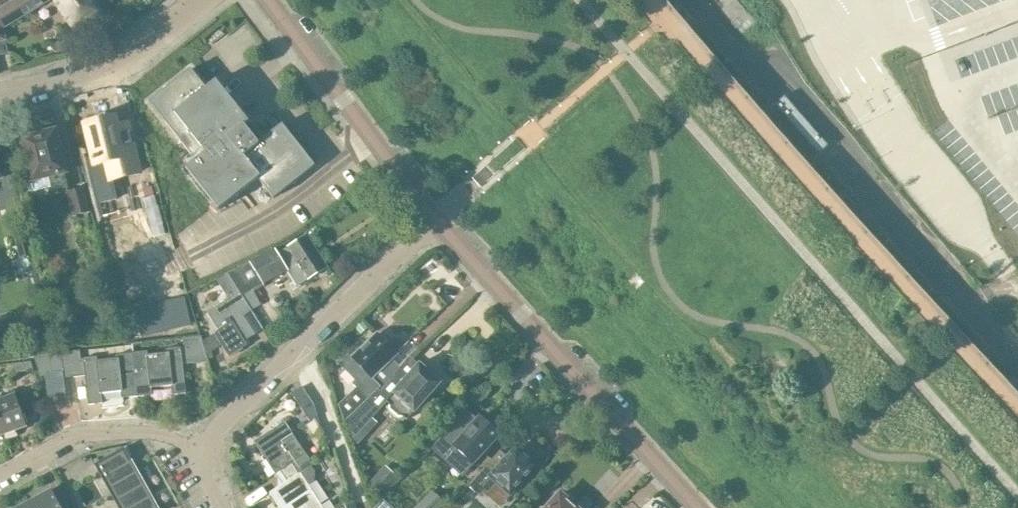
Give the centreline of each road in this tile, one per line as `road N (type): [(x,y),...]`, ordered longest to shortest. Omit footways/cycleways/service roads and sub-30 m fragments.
road 1 (residential): [(698,507),(433,219)]
road 2 (residential): [(206,453),(222,424),(303,339),(433,219)]
road 3 (residential): [(433,219),(269,0)]
road 4 (residential): [(0,98),(116,72),(209,0)]
road 5 (residential): [(0,478),(74,435),(163,433),(206,453)]

